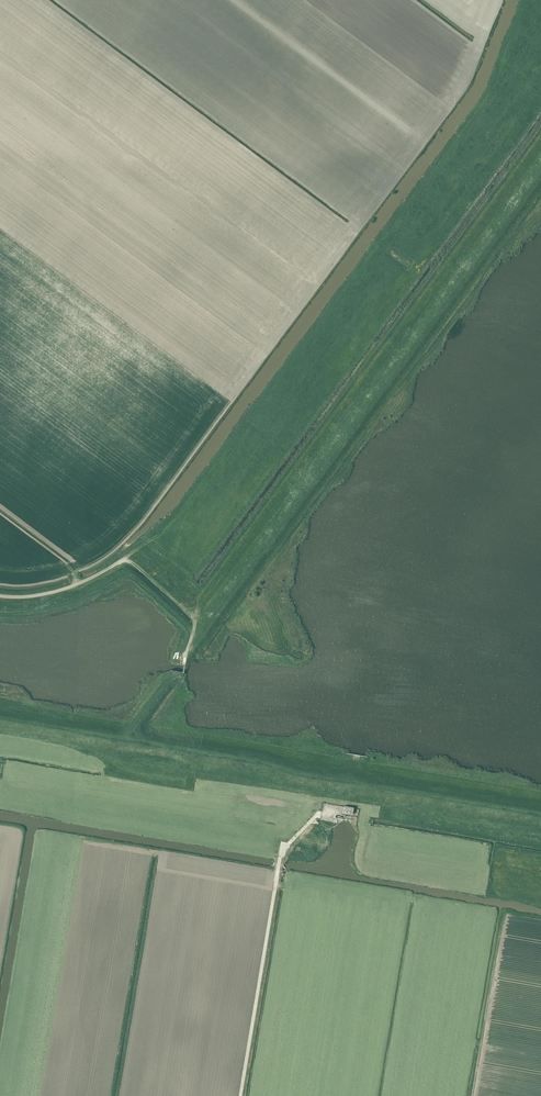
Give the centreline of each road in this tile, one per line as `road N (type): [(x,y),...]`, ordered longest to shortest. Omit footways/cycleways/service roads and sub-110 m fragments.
road 1 (track): [(240,1095),(281,850),(317,813),(332,816)]
road 2 (track): [(186,655),(192,619),(125,560),(55,591),(0,596)]

